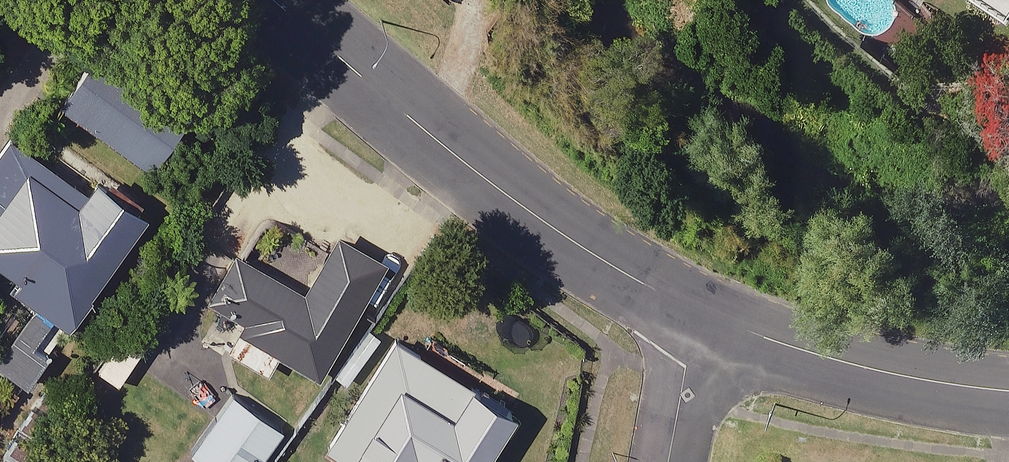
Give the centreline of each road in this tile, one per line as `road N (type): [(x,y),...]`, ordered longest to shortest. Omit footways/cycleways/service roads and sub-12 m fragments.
road 1 (tertiary): [(273,0),(499,191),(698,313)]
road 2 (tertiary): [(698,313),(823,354),(1008,392)]
road 3 (residential): [(698,313),(670,461)]

